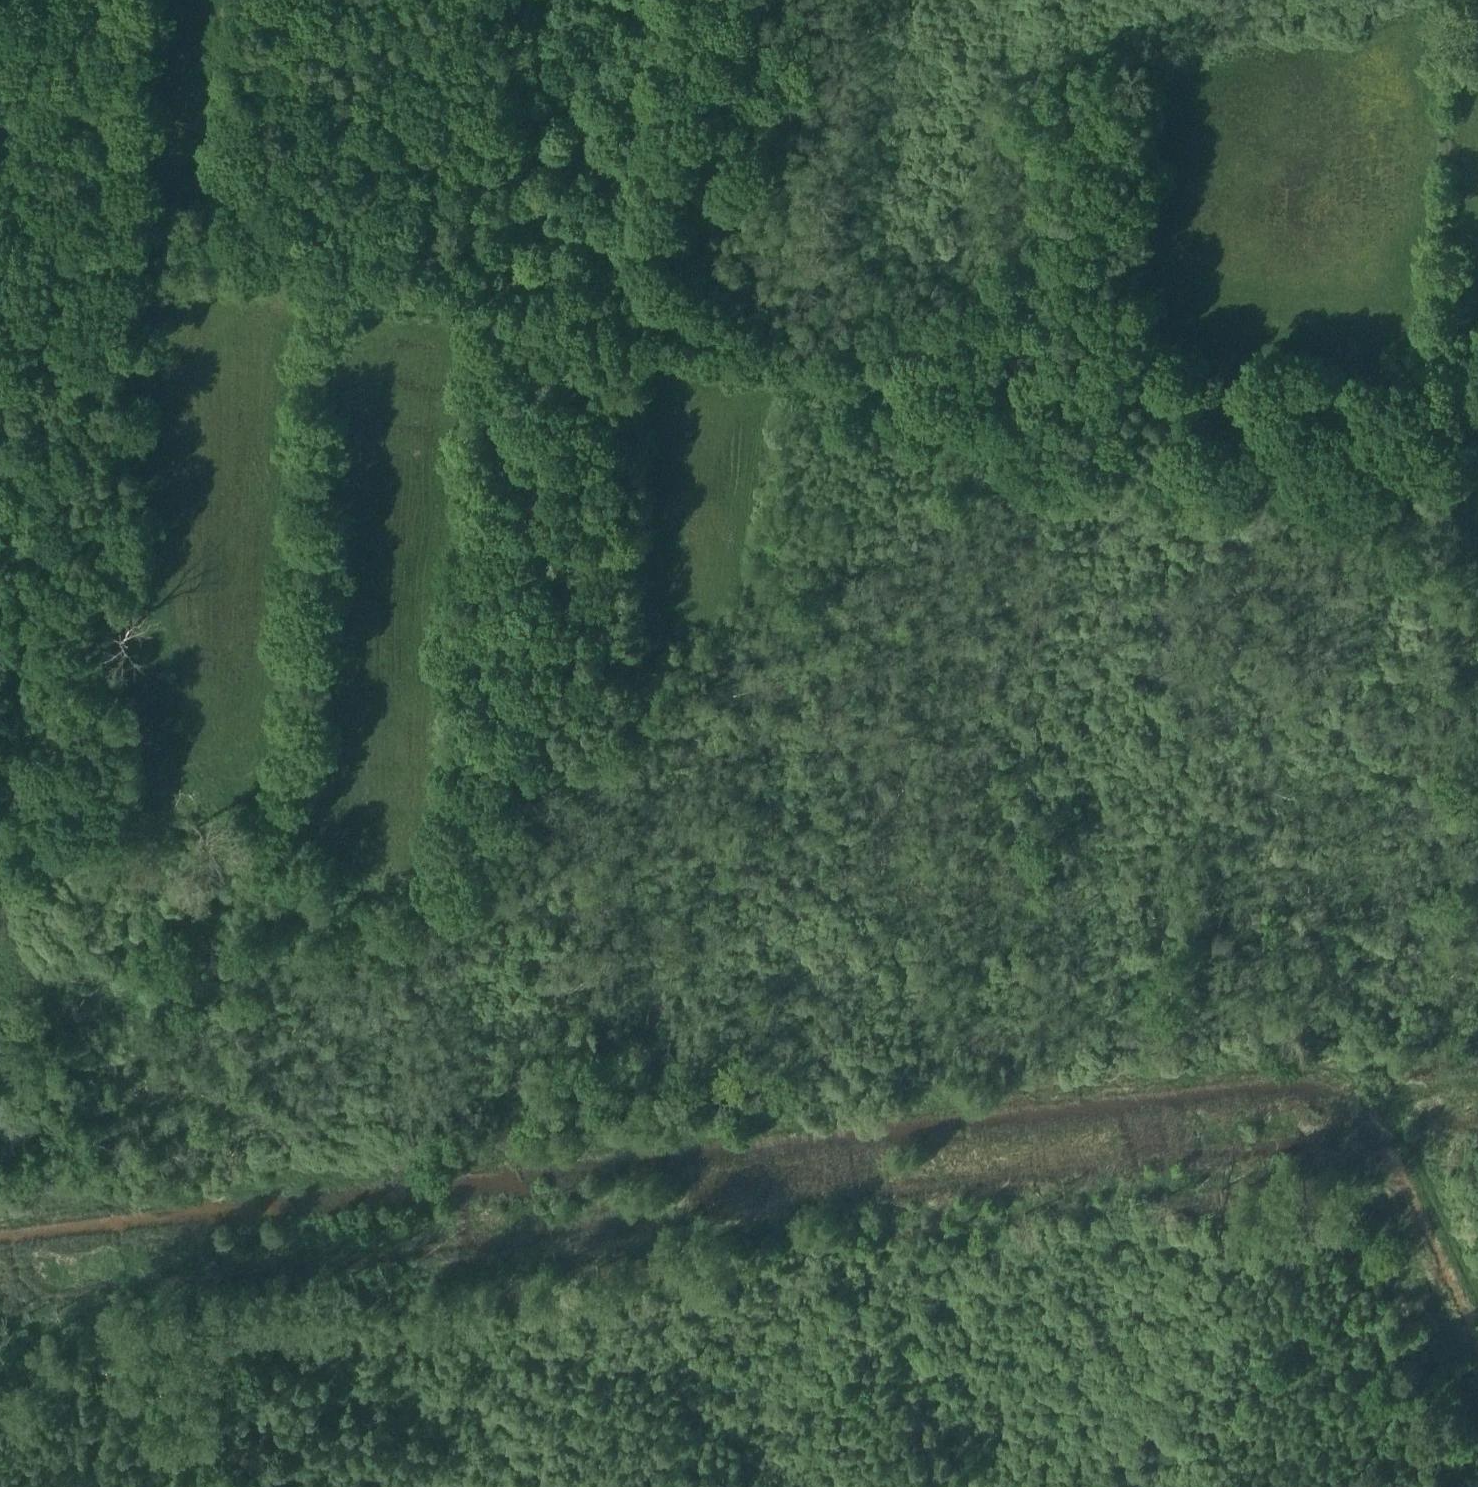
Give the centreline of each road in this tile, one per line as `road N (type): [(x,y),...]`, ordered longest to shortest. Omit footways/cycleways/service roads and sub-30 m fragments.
road 1 (track): [(1477,352),(1321,391),(1173,392),(234,241),(0,262)]
road 2 (track): [(479,281),(497,0)]
road 3 (track): [(217,1486),(143,1333),(133,1269)]

